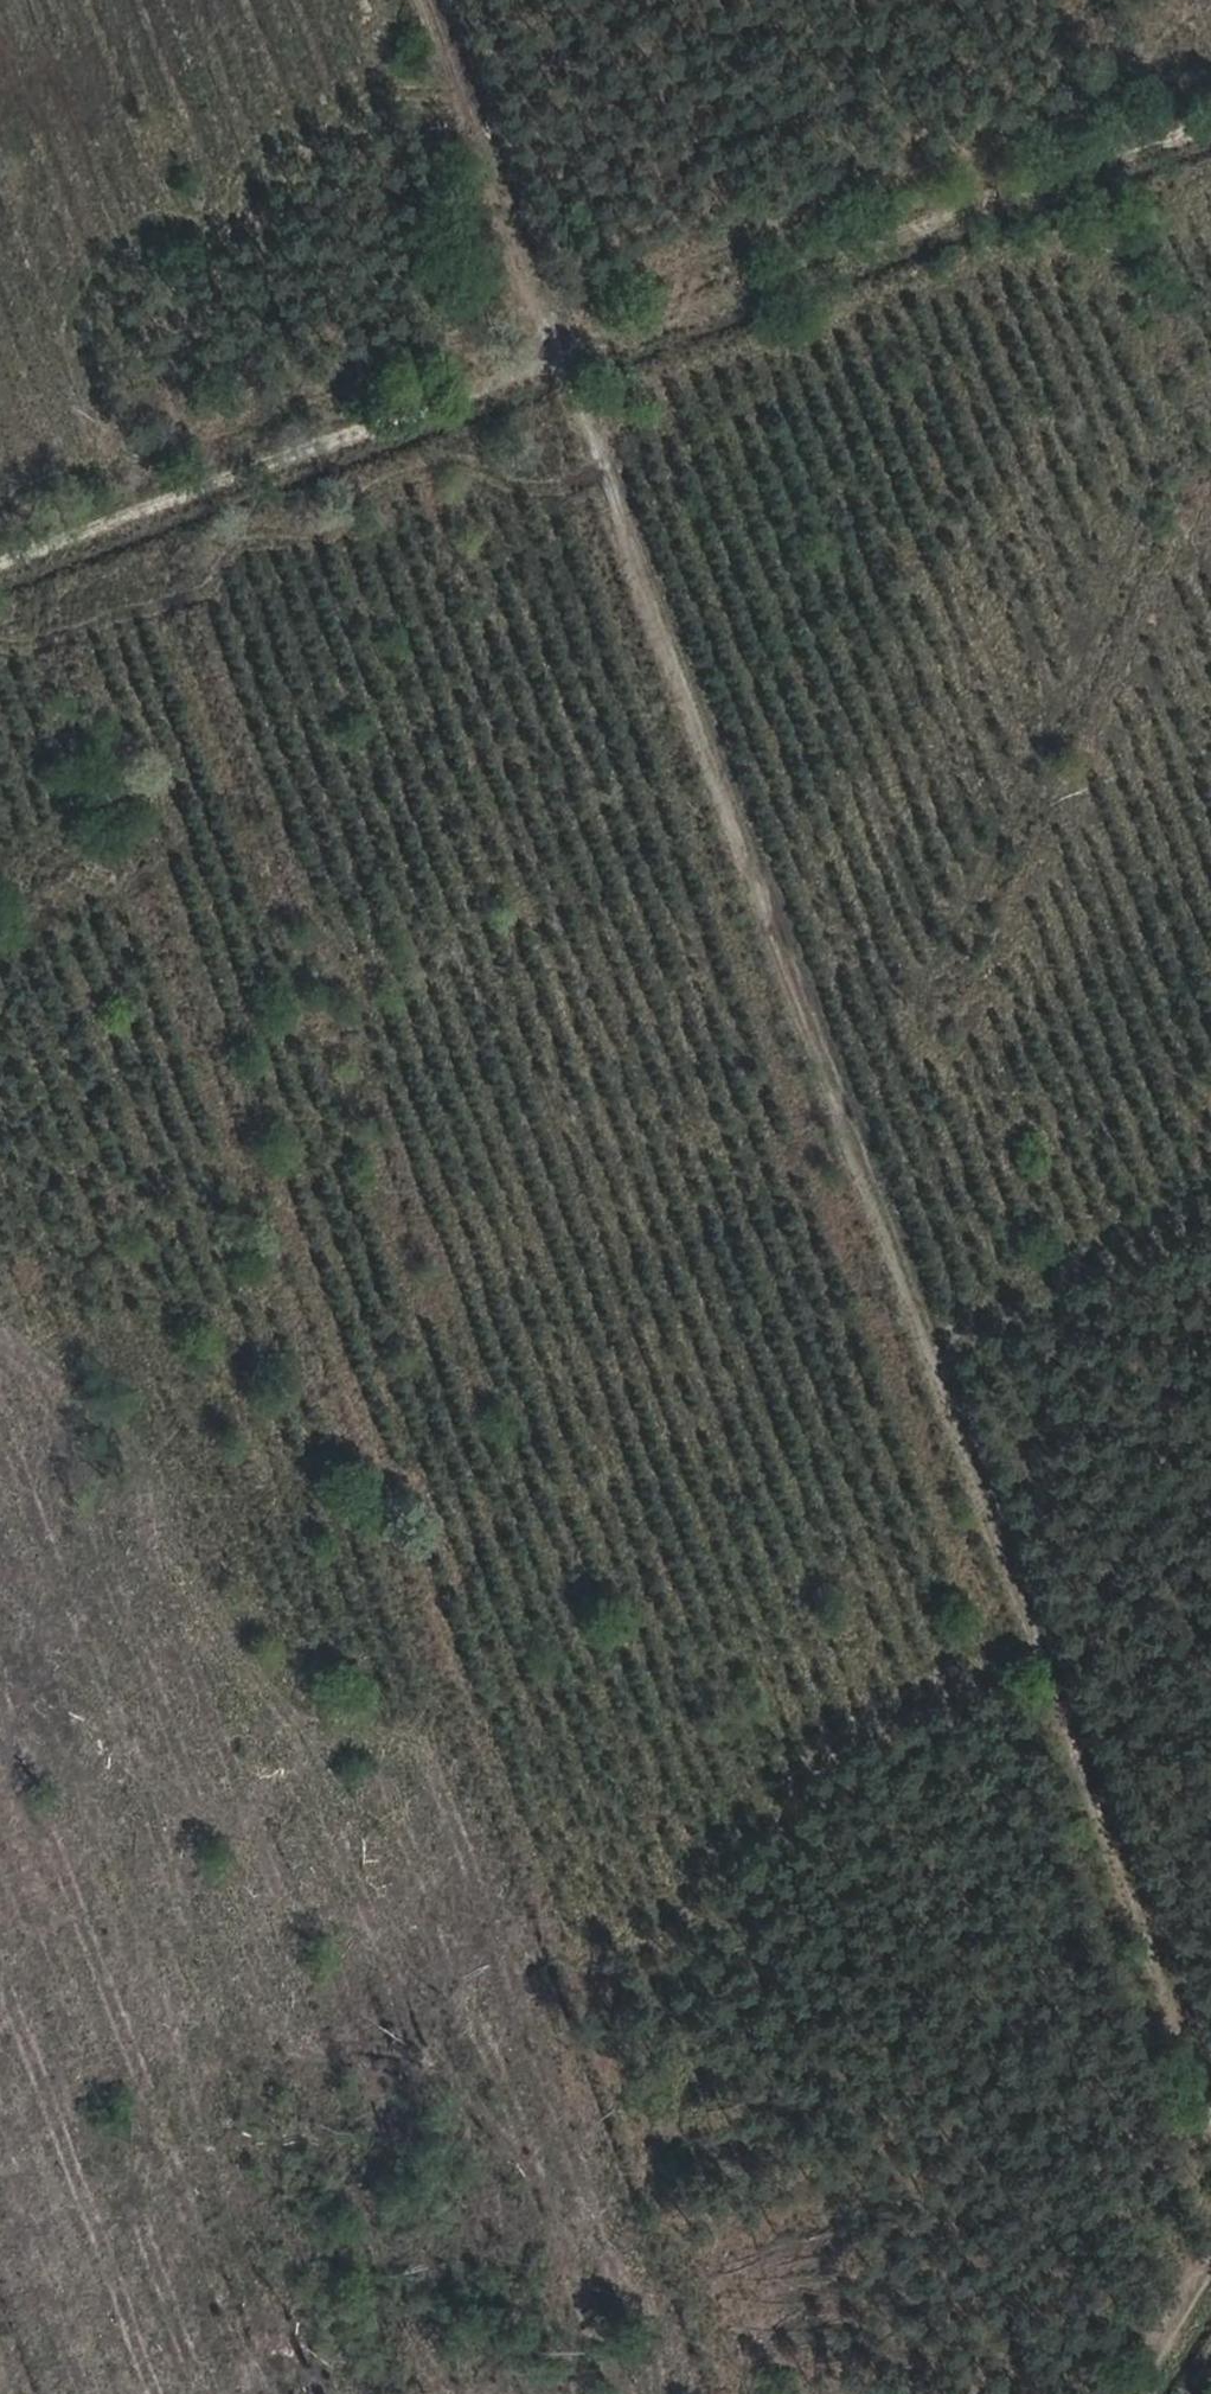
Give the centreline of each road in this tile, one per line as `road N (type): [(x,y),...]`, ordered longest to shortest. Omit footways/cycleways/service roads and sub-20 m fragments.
road 1 (track): [(1210,118),(0,559)]
road 2 (track): [(560,355),(430,0)]
road 3 (track): [(1210,2272),(1138,2393)]

